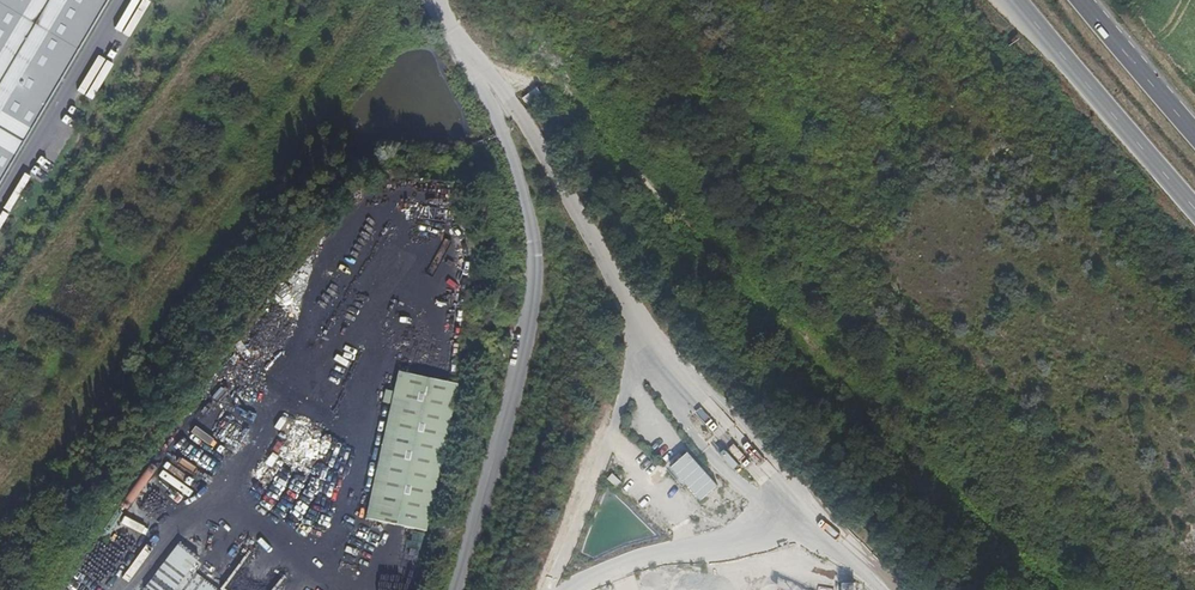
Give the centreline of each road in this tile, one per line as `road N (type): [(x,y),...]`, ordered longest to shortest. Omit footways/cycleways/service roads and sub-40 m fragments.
road 1 (unclassified): [(438,0),(498,103),(538,256),(503,425),(452,589)]
road 2 (primary): [(1039,22),(1194,207)]
road 3 (primary): [(1194,136),(1081,0)]

